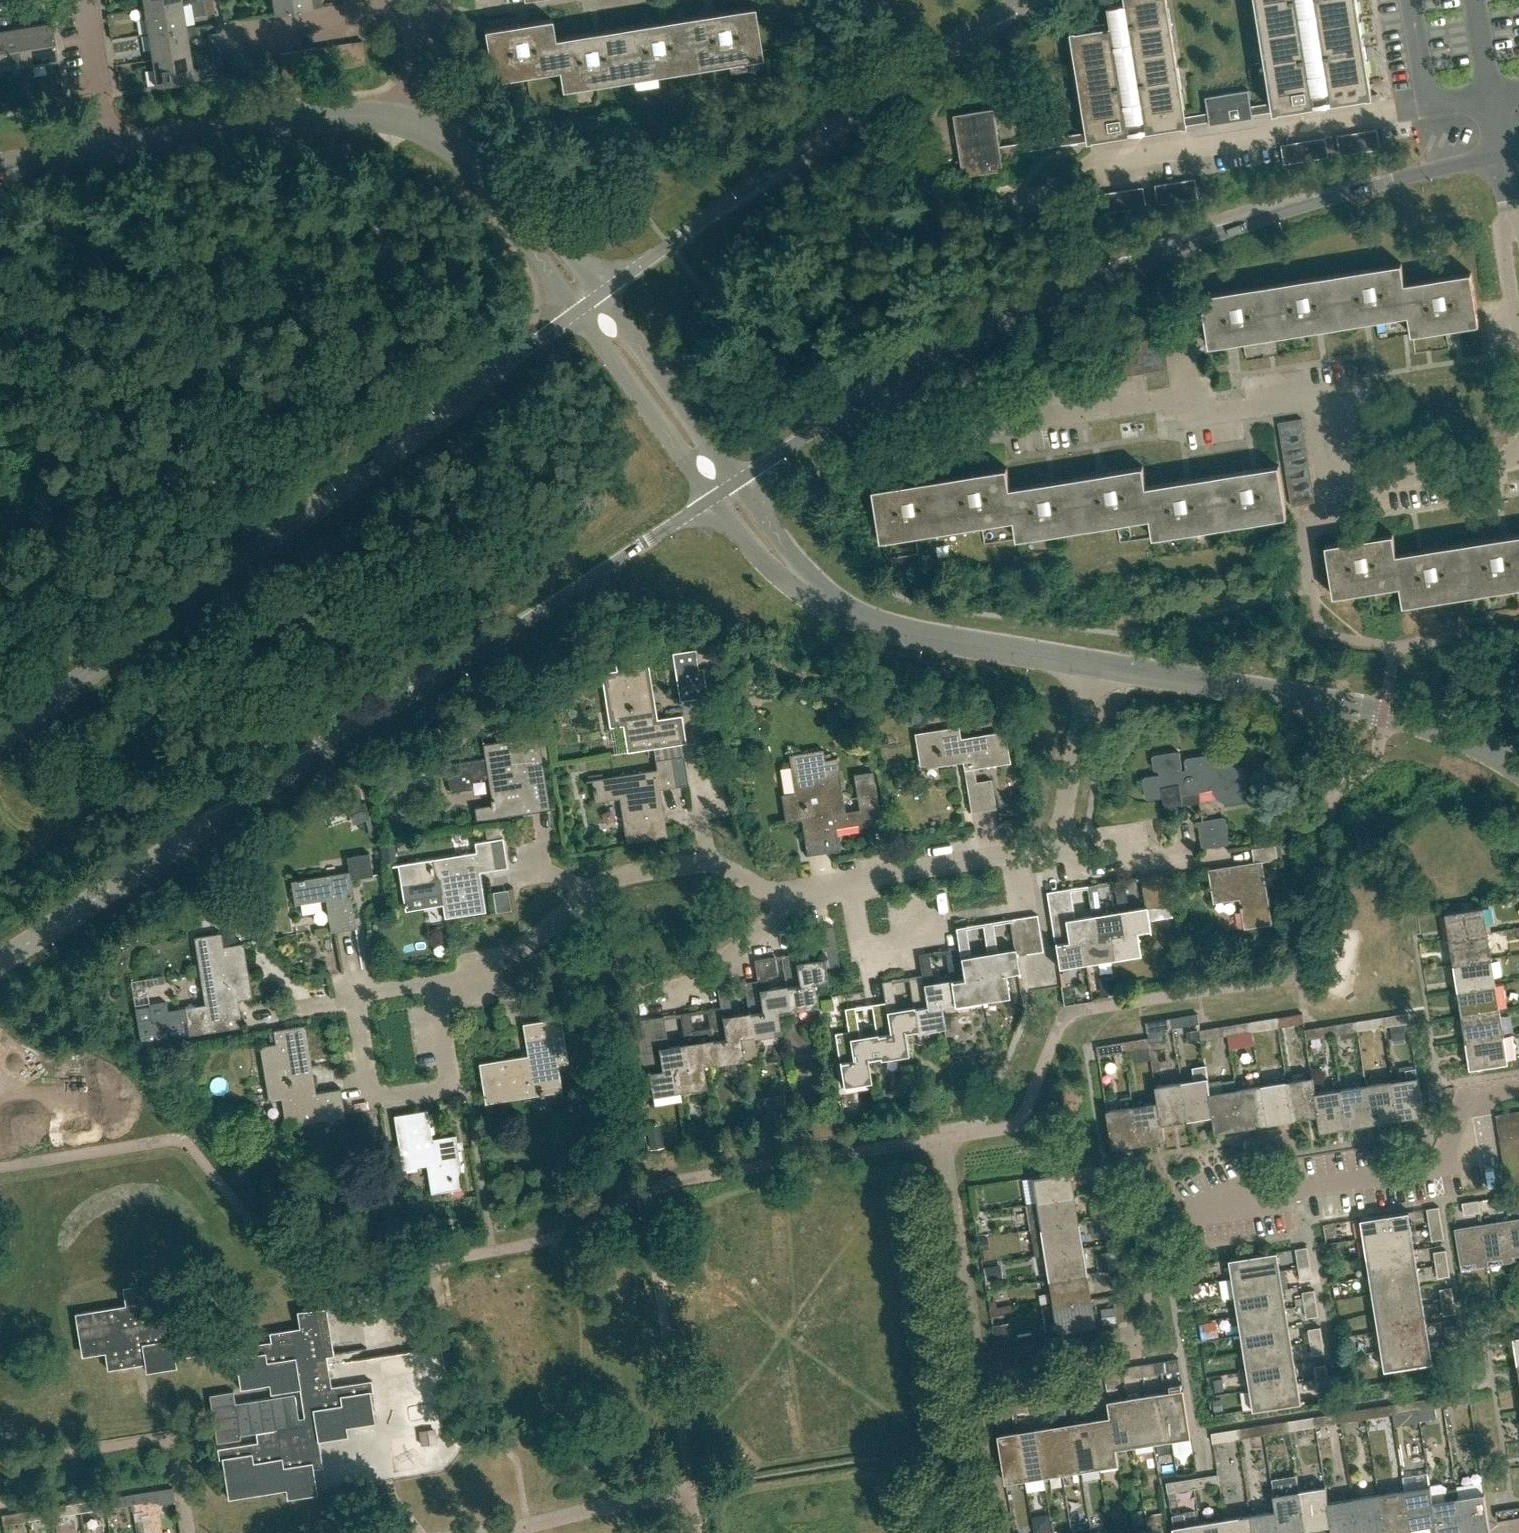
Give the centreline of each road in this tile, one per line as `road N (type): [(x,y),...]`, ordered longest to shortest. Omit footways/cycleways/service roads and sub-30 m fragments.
road 1 (tertiary): [(0,963),(713,498)]
road 2 (tertiary): [(735,483),(885,382),(1038,303),(1231,226),(1501,157)]
road 3 (tertiary): [(576,312),(0,739)]
road 4 (residential): [(1005,406),(1027,421),(1179,396),(1222,413),(1336,395),(1350,484),(1518,457)]
road 5 (tertiary): [(1023,0),(601,293)]
road 6 (unclassified): [(1518,766),(1393,715),(1086,669)]
road 7 (residential): [(435,982),(512,955),(609,878),(704,861),(790,894)]
road 8 (residential): [(1186,1216),(1442,1163),(1469,1096),(1518,1088)]
road 9 (residential): [(1451,104),(1104,161)]
road 10 (unclassified): [(1086,669),(835,613),(802,579)]
road 11 (residential): [(435,982),(451,1088),(373,1100),(355,994)]
road 12 (unclassified): [(394,116),(292,120),(111,148)]
road 13 (unclassified): [(735,483),(601,293)]
road 14 (unclassified): [(576,312),(713,498)]
road 15 (residential): [(854,880),(1055,841)]
road 16 (residential): [(640,1000),(685,993),(790,894)]
road 17 (residential): [(397,6),(223,32)]
road 18 (residential): [(1055,841),(1086,669)]
road 19 (residential): [(950,939),(862,949),(854,880)]
road 20 (residential): [(111,148),(86,0)]
road 21 (unclassified): [(601,293),(525,201),(503,190)]
road 22 (unclassified): [(503,190),(508,212),(576,312)]
road 23 (unclassified): [(503,190),(469,152),(394,116)]
road 24 (unclassified): [(713,498),(772,567),(802,579)]

